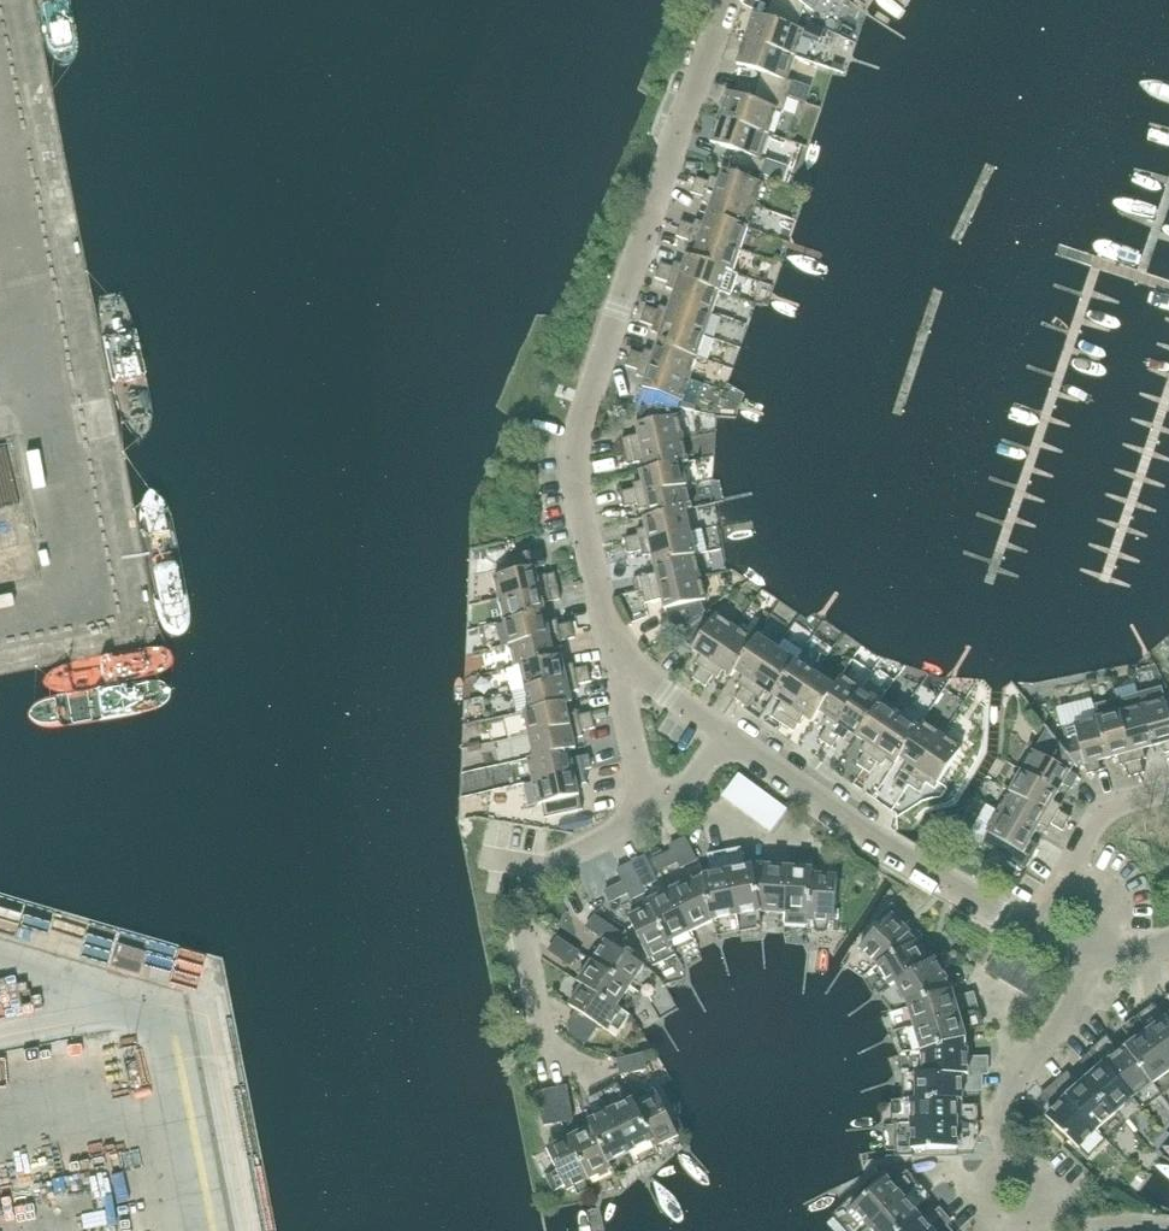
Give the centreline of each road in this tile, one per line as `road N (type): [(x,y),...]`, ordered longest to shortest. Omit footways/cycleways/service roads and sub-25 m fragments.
road 1 (residential): [(625,664),(579,510),(575,462),(584,408),(737,0)]
road 2 (residential): [(592,1076),(551,1051),(525,922),(538,887),(602,829),(656,800)]
road 3 (residential): [(1033,934),(889,849),(730,736)]
road 4 (unclassified): [(66,359),(0,19)]
road 5 (unclassified): [(117,622),(66,359)]
road 6 (residential): [(1012,1161),(1023,1074),(1090,963)]
road 7 (residential): [(1033,934),(1111,805),(1168,789)]
road 8 (residential): [(656,800),(643,773),(625,664)]
road 9 (residential): [(1038,1211),(1168,1230)]
road 10 (residential): [(730,736),(625,664)]

